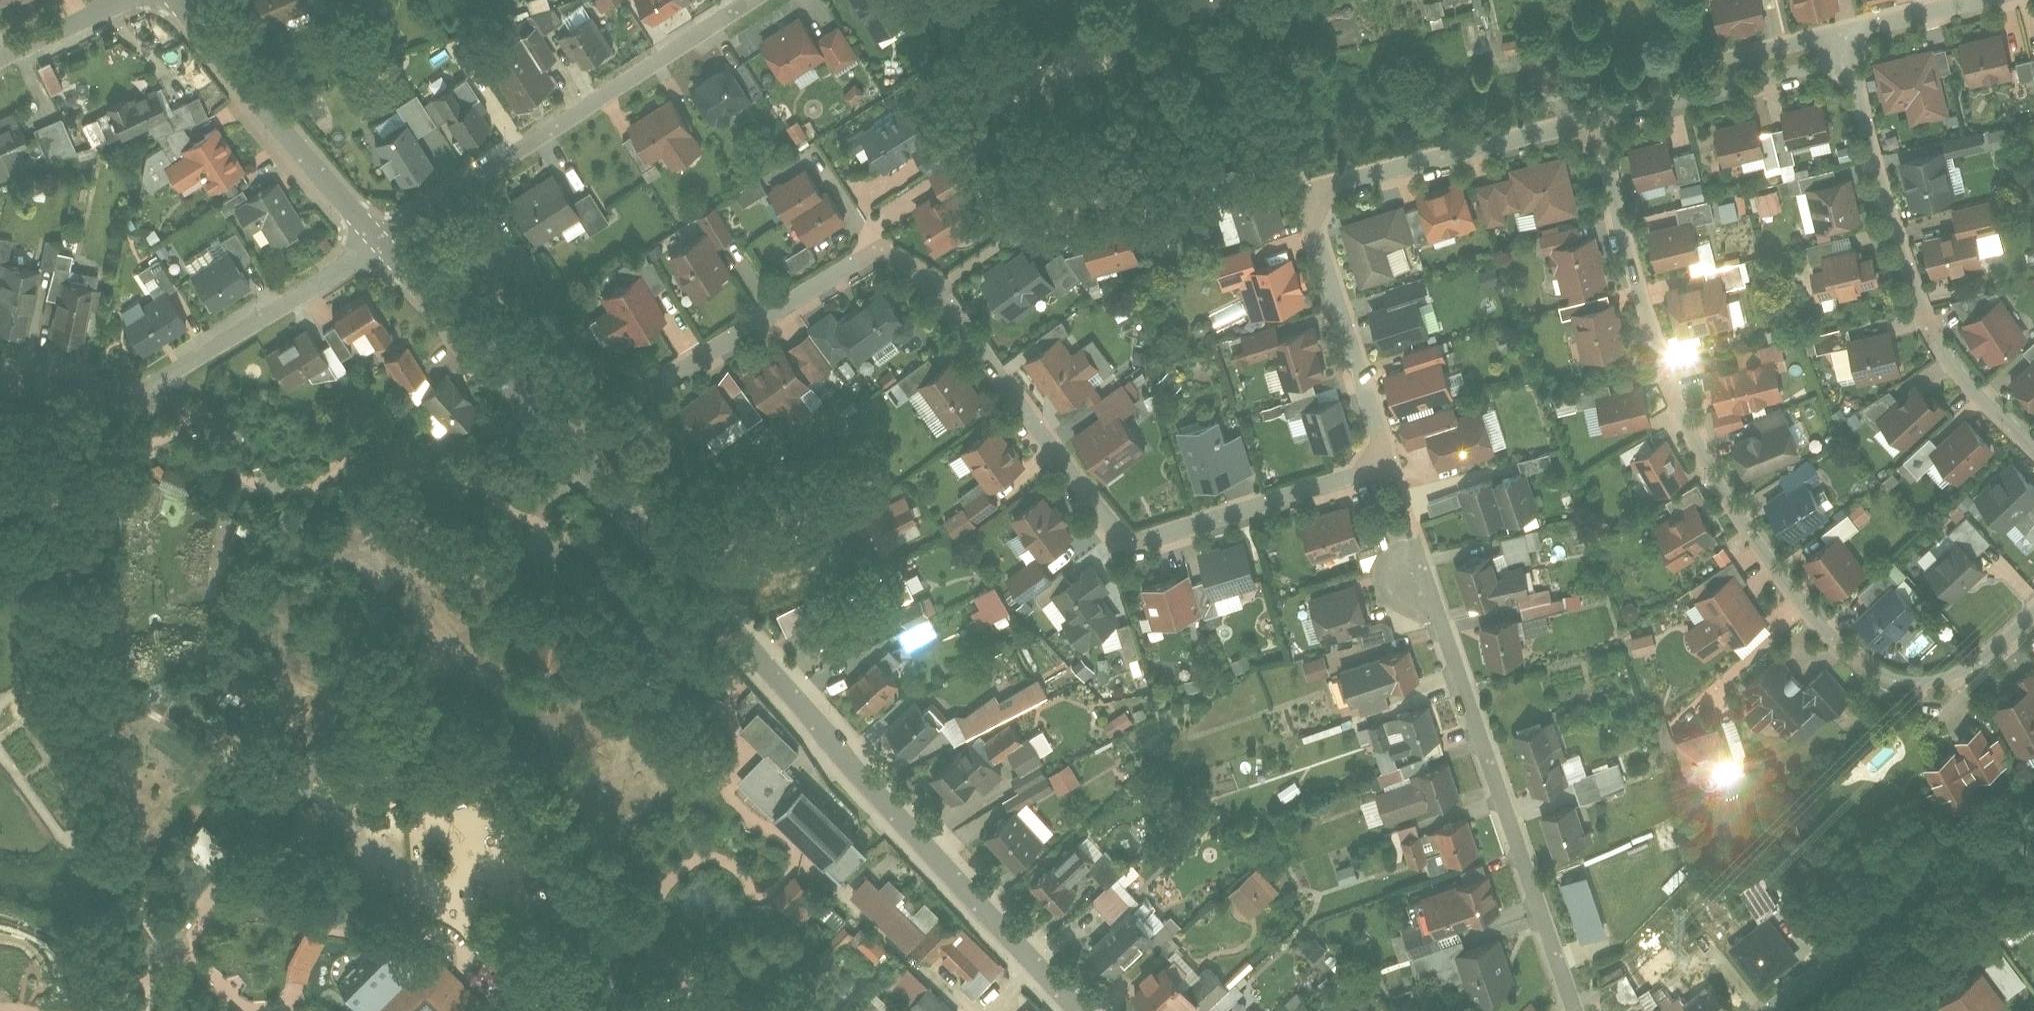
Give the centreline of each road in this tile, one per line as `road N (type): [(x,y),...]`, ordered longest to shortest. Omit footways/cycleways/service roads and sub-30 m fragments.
road 1 (residential): [(568,446),(872,257),(919,267),(1123,551),(1387,465),(1306,193)]
road 2 (residential): [(2033,624),(1995,661),(1946,685),(1891,686),(1815,640),(1711,481),(1672,401),(1591,123)]
road 3 (residential): [(568,446),(1083,1010)]
road 4 (residential): [(1410,561),(1428,586),(1574,1010)]
road 5 (residential): [(2033,451),(1952,367),(1923,319),(1850,61)]
road 6 (residential): [(749,0),(380,241)]
road 7 (residential): [(380,241),(131,397),(0,370)]
road 8 (residential): [(172,0),(380,241)]
road 9 (residential): [(2033,853),(1992,862),(1917,902),(1777,1010)]
road 10 (residential): [(1591,123),(1306,193)]
road 11 (residential): [(380,241),(568,446)]
road 12 (track): [(0,752),(67,844),(97,852),(131,836)]
road 13 (residential): [(1844,33),(1719,62),(1725,89)]
road 14 (residential): [(137,0),(0,62)]
road 15 (residential): [(1981,0),(1844,33)]
road 16 (residential): [(1725,89),(1591,123)]
road 17 (residential): [(1725,89),(1850,61)]

